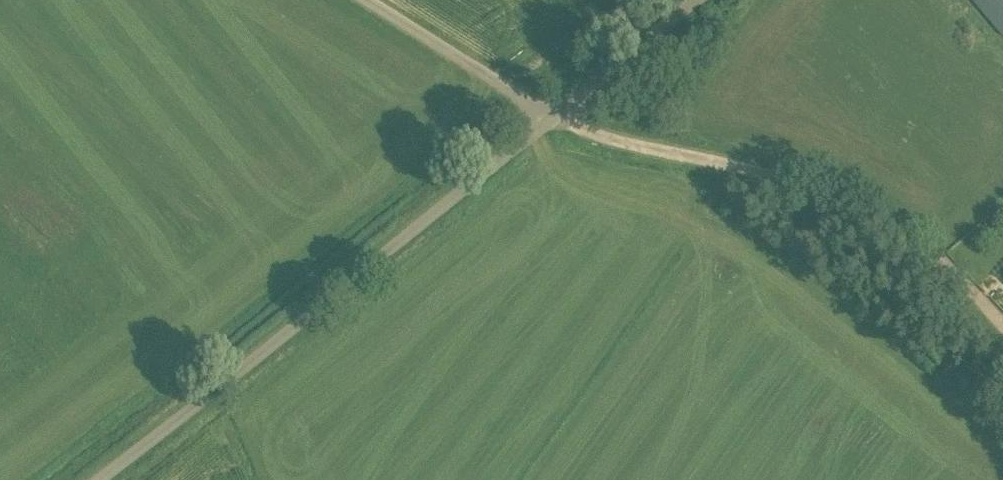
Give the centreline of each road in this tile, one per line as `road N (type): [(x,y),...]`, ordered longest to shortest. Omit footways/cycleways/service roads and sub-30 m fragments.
road 1 (unclassified): [(98,479),(697,0)]
road 2 (track): [(1002,321),(933,252),(846,204),(756,170),(598,137),(371,0)]

